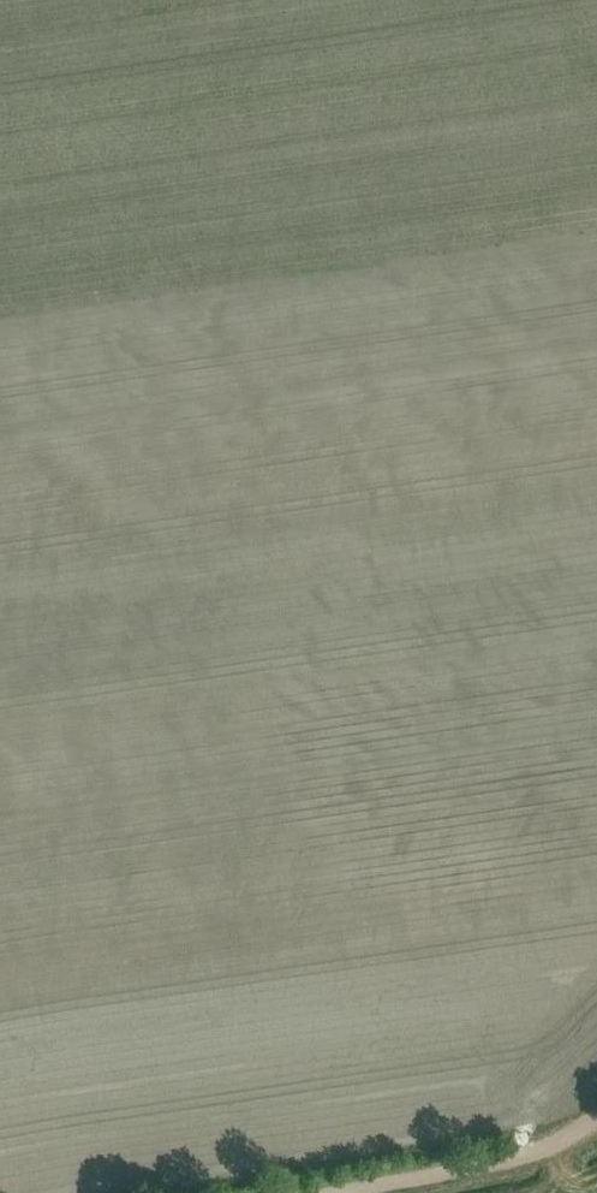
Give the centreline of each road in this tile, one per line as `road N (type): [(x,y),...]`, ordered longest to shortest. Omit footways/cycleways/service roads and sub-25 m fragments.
road 1 (track): [(596,1121),(517,1162),(342,1192)]

